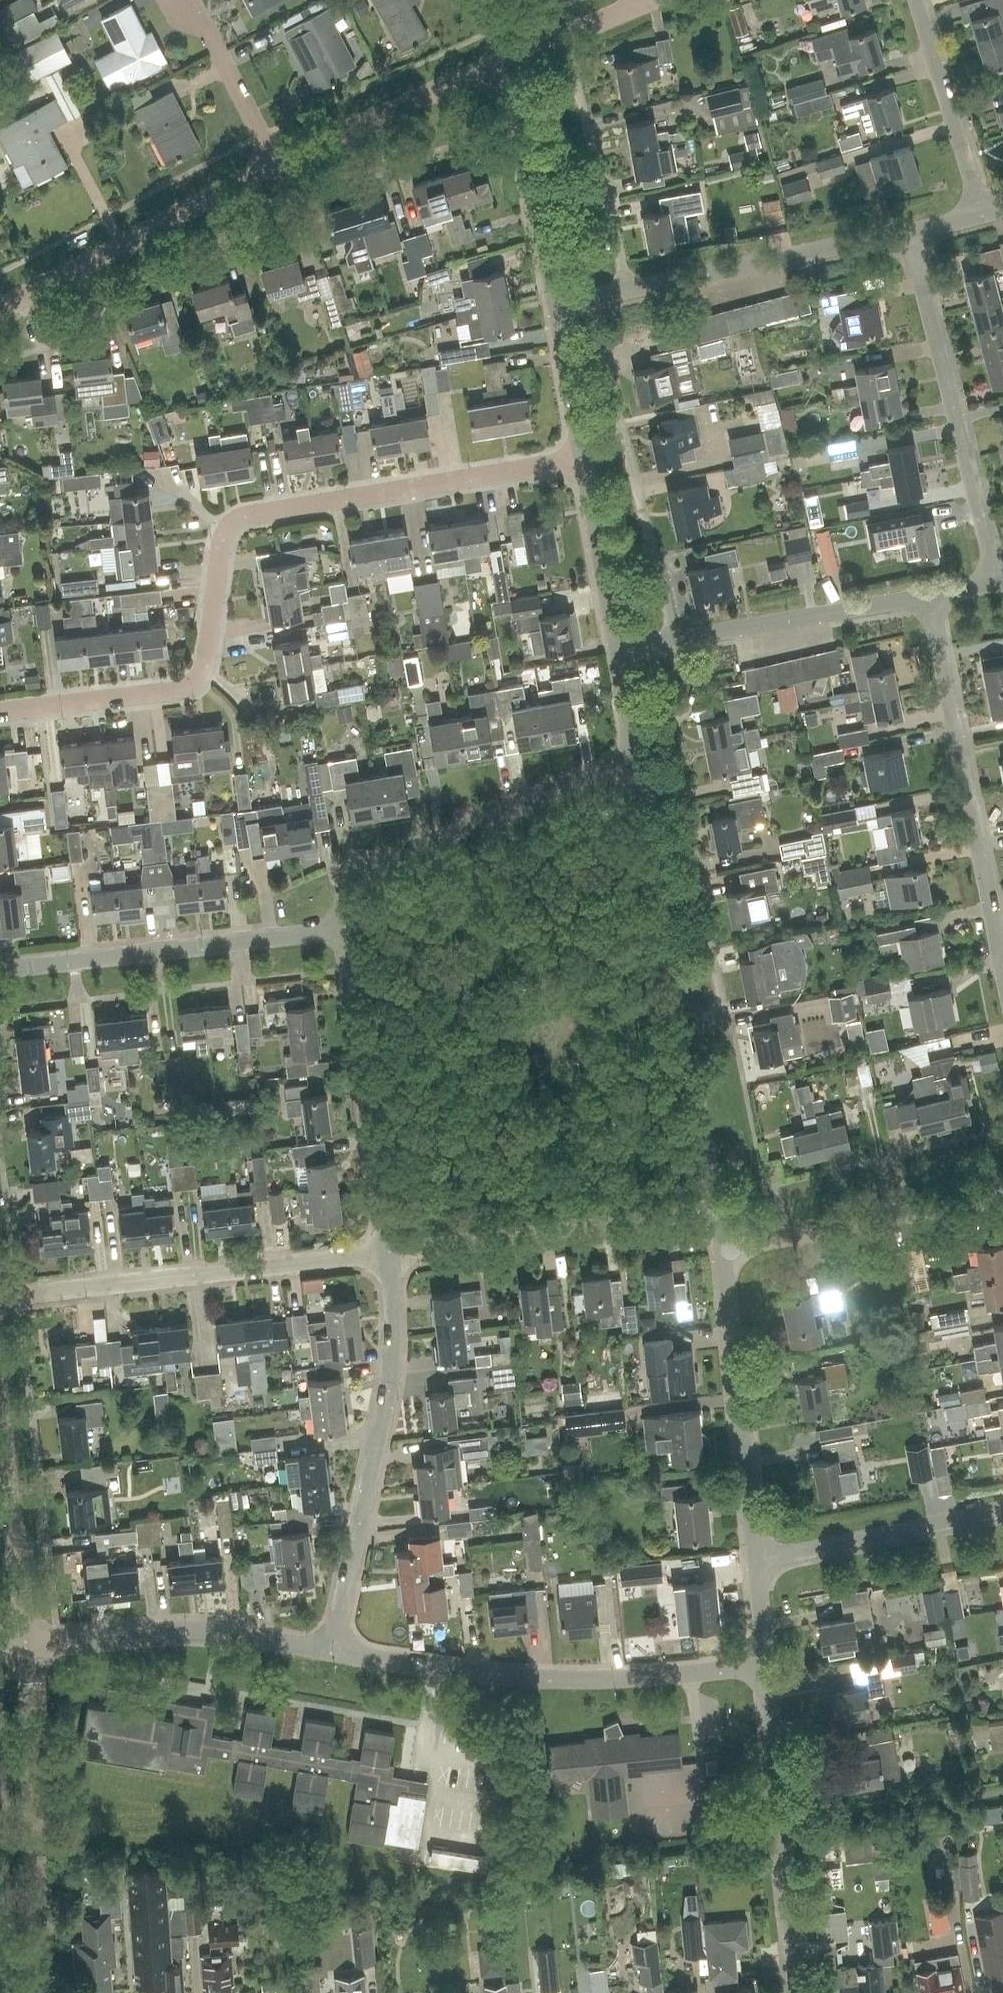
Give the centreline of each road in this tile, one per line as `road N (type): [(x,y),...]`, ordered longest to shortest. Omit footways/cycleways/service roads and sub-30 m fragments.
road 1 (residential): [(0,713),(164,693),(197,681),(206,669),(225,534),(236,520),(584,459)]
road 2 (residential): [(719,1215),(641,766)]
road 3 (residential): [(766,1670),(512,1679),(332,1651)]
road 4 (residential): [(332,1651),(393,1357),(390,1253)]
road 5 (residential): [(0,1298),(390,1253)]
road 6 (residential): [(1002,967),(930,595)]
road 7 (residential): [(998,584),(912,231)]
road 8 (residential): [(559,303),(912,231)]
road 9 (residential): [(341,922),(365,870),(641,766)]
road 10 (tertiary): [(42,1992),(26,1643)]
road 11 (residential): [(0,968),(316,934),(341,922)]
road 12 (residential): [(390,1253),(341,922)]
road 13 (residential): [(390,1253),(719,1215)]
road 14 (residential): [(801,1992),(766,1670)]
road 15 (residential): [(621,650),(930,595)]
road 16 (tertiary): [(0,309),(275,163)]
road 17 (residential): [(759,1560),(726,1252)]
road 18 (residential): [(332,1651),(186,1631),(26,1643)]
road 19 (residential): [(726,1252),(1002,1199)]
road 20 (tertiary): [(275,163),(504,58)]
road 21 (residential): [(559,303),(504,58)]
road 22 (residential): [(759,1560),(1002,1509)]
road 23 (residential): [(986,210),(918,0)]
road 24 (residential): [(621,650),(584,459)]
road 25 (tertiary): [(26,1643),(4,1457)]
road 26 (residential): [(275,163),(187,0)]
road 27 (residential): [(584,459),(559,303)]
road 28 (tertiary): [(504,58),(635,0)]

